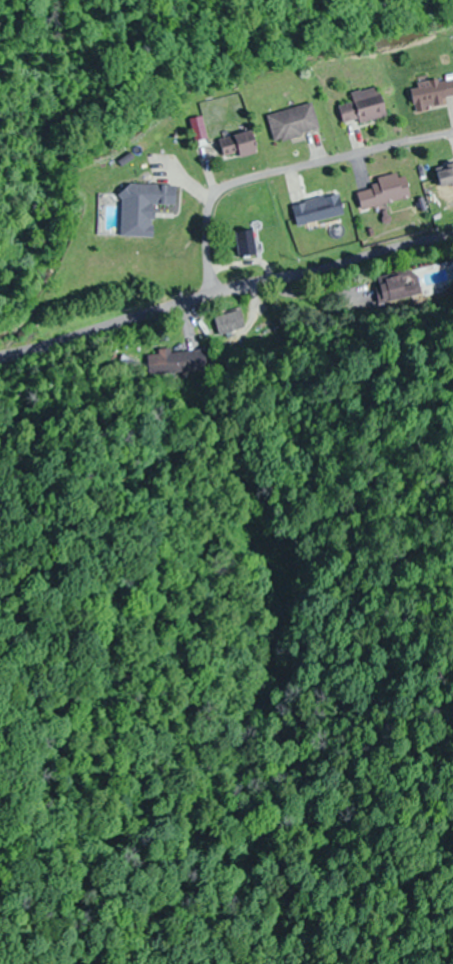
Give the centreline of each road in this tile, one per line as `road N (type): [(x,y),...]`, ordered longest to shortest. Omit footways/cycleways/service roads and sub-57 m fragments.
road 1 (residential): [(452,142),(229,198),(215,217),(212,294)]
road 2 (residential): [(212,294),(452,234)]
road 3 (residential): [(0,358),(212,294)]

